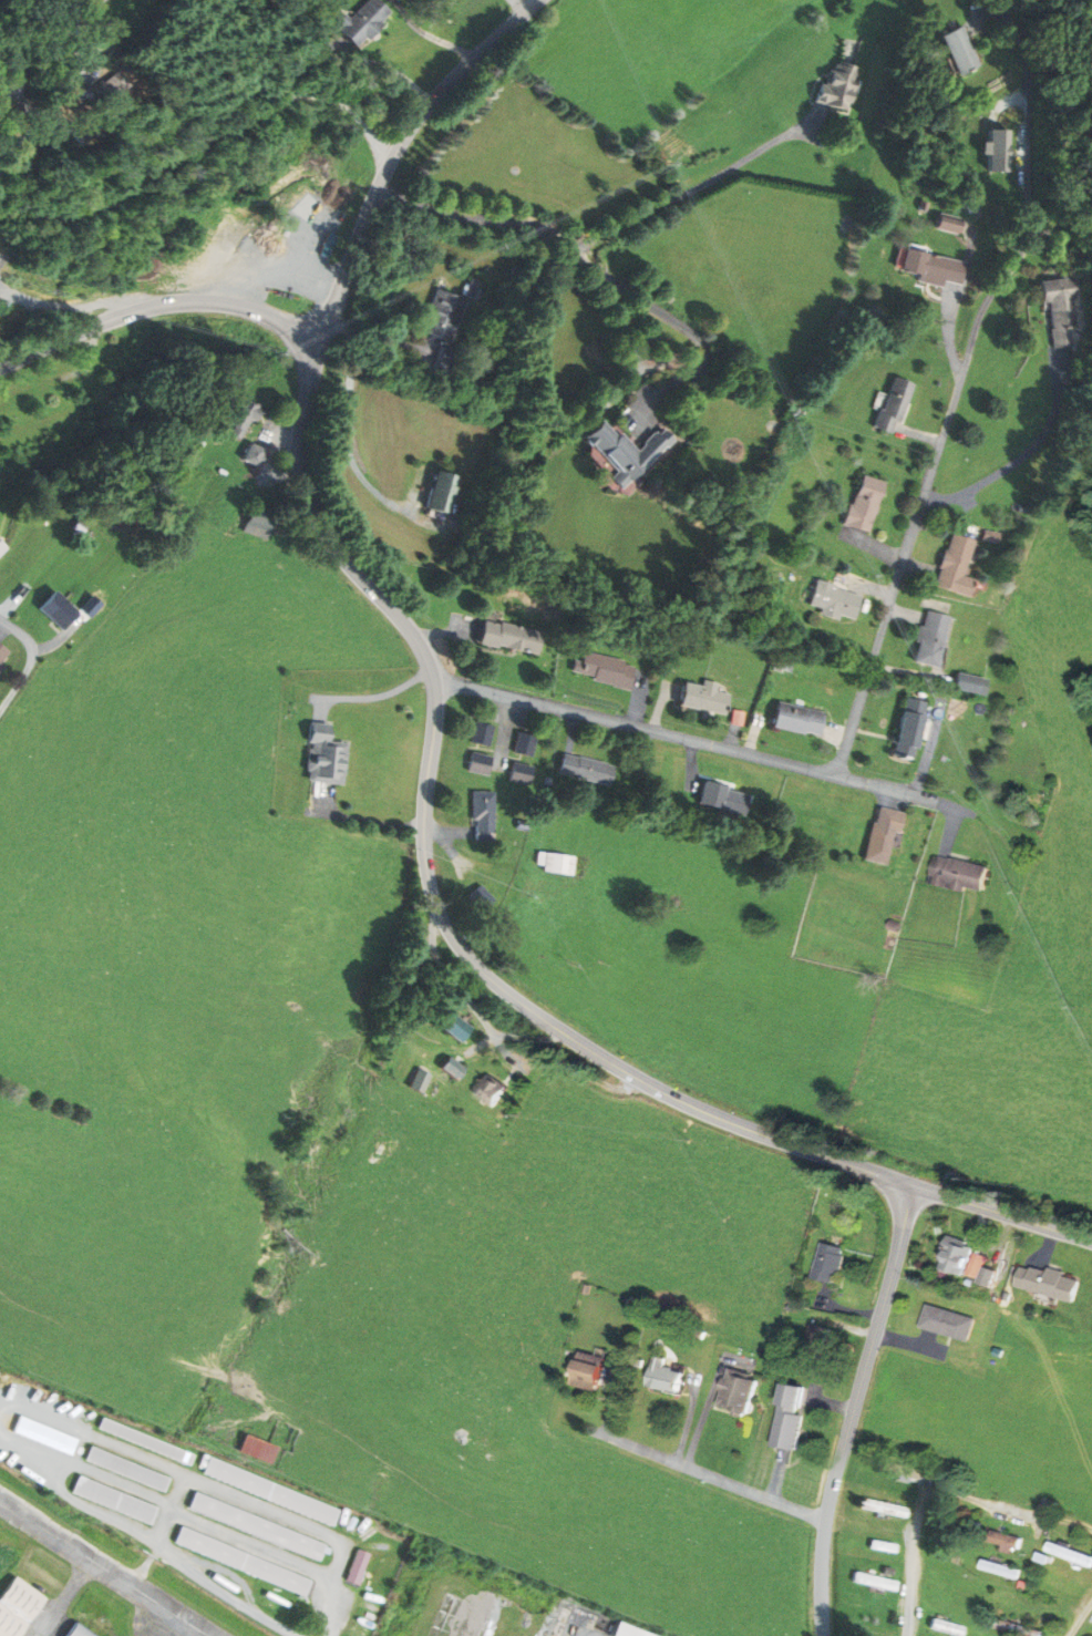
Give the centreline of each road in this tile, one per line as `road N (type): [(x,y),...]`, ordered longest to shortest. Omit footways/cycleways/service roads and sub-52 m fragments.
road 1 (tertiary): [(1091,1241),(687,1103),(524,1006),(466,955),(436,909),(426,855),(439,703),(431,662),(315,521),(301,467),(310,372),(305,353)]
road 2 (residential): [(391,163),(342,105),(299,95),(215,134),(101,205),(42,219),(10,194),(3,169),(79,71),(82,33)]
road 3 (residential): [(838,775),(972,337),(1027,244)]
road 4 (residential): [(436,685),(937,802)]
road 5 (tertiary): [(913,1185),(827,1520),(826,1635)]
road 6 (tertiary): [(540,0),(465,66),(405,138),(338,299),(305,353)]
road 7 (tertiary): [(305,353),(275,319),(192,302),(127,315),(0,368)]
road 8 (residential): [(909,1635),(918,1516),(928,1498),(948,1490),(1091,1530)]
road 9 (residential): [(827,1520),(588,1429)]

